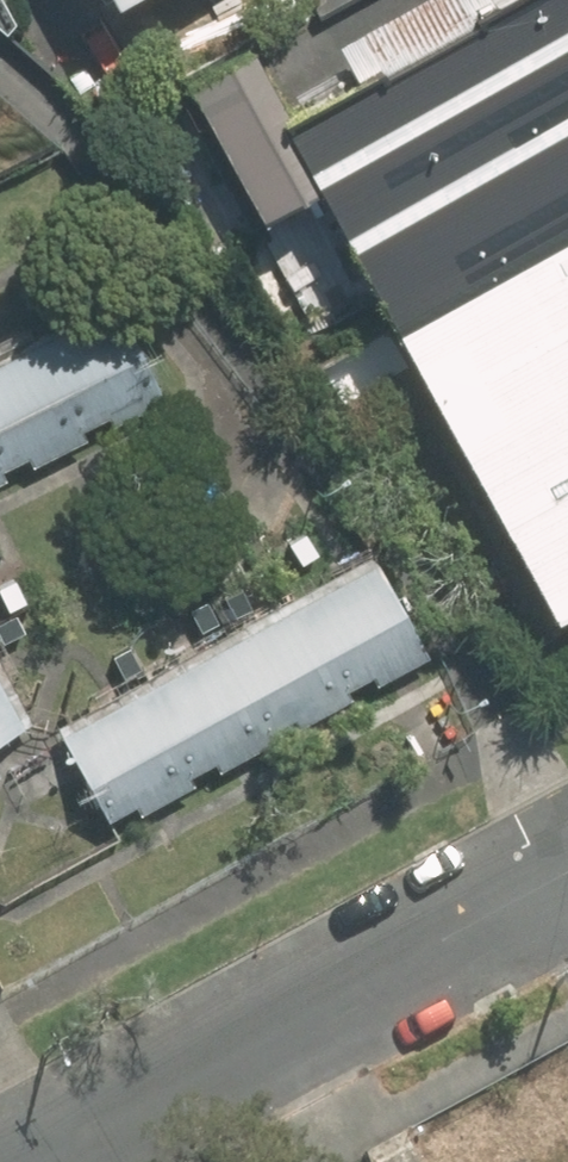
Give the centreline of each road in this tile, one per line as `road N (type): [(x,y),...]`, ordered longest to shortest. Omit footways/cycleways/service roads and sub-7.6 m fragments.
road 1 (residential): [(567,871),(34,1161)]

